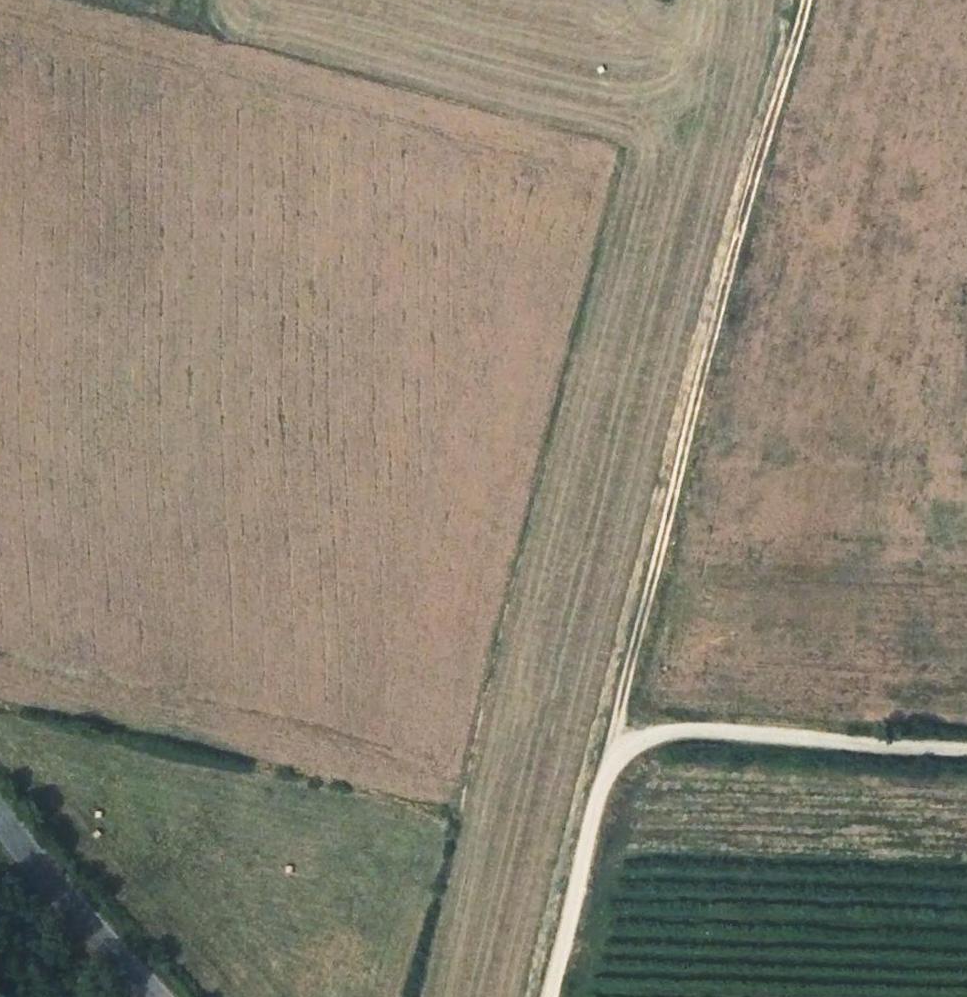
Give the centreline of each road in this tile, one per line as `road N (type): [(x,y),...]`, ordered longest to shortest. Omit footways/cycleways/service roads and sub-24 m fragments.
road 1 (track): [(966,753),(727,734),(611,740),(551,996)]
road 2 (track): [(611,740),(690,420)]
road 3 (tertiary): [(0,836),(153,996)]

